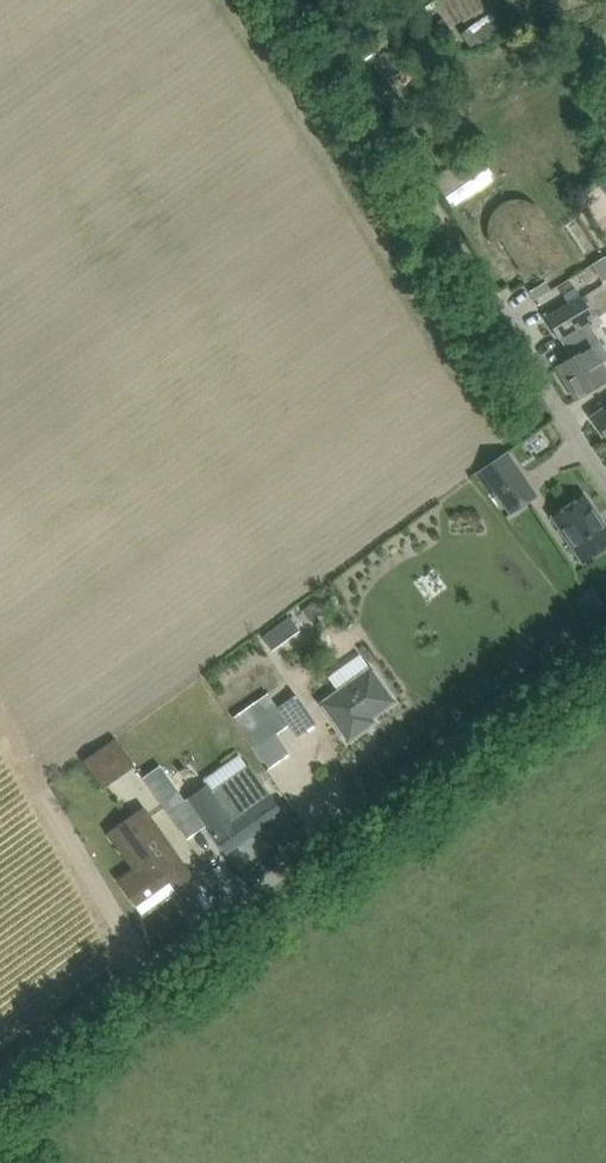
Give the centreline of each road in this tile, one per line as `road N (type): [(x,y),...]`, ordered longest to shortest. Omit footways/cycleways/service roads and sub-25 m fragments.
road 1 (unclassified): [(0,1076),(605,634)]
road 2 (track): [(299,0),(470,271)]
road 3 (residential): [(470,271),(605,485)]

